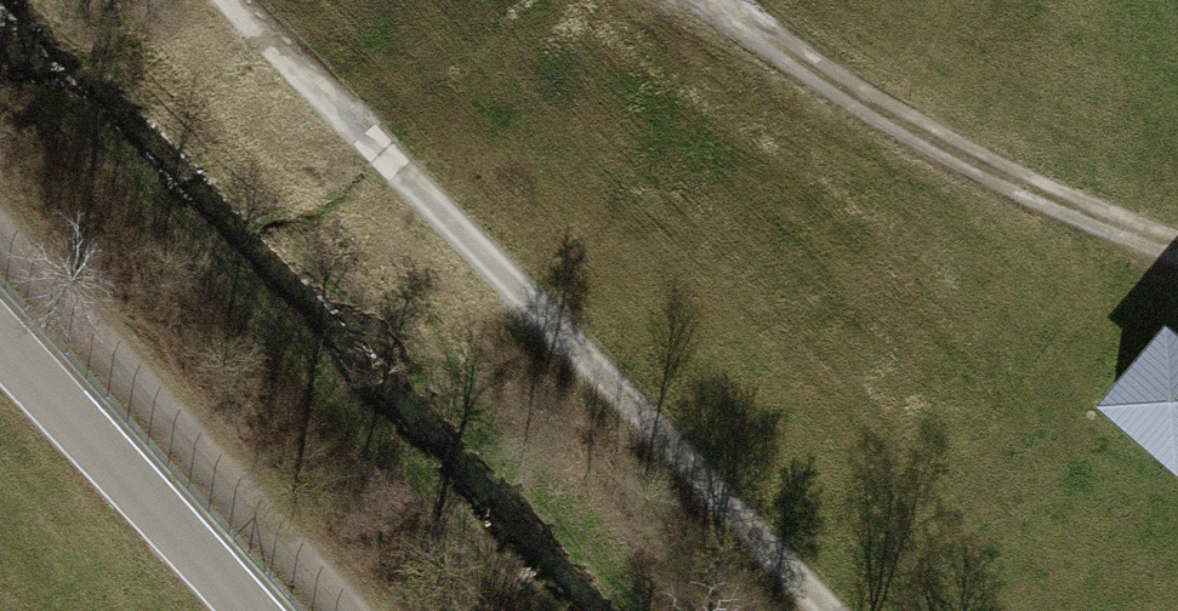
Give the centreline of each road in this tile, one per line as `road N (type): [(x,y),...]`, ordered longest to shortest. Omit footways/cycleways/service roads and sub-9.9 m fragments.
road 1 (track): [(840,610),(250,0)]
road 2 (track): [(1177,246),(977,164),(712,0)]
road 3 (track): [(0,250),(338,610)]

